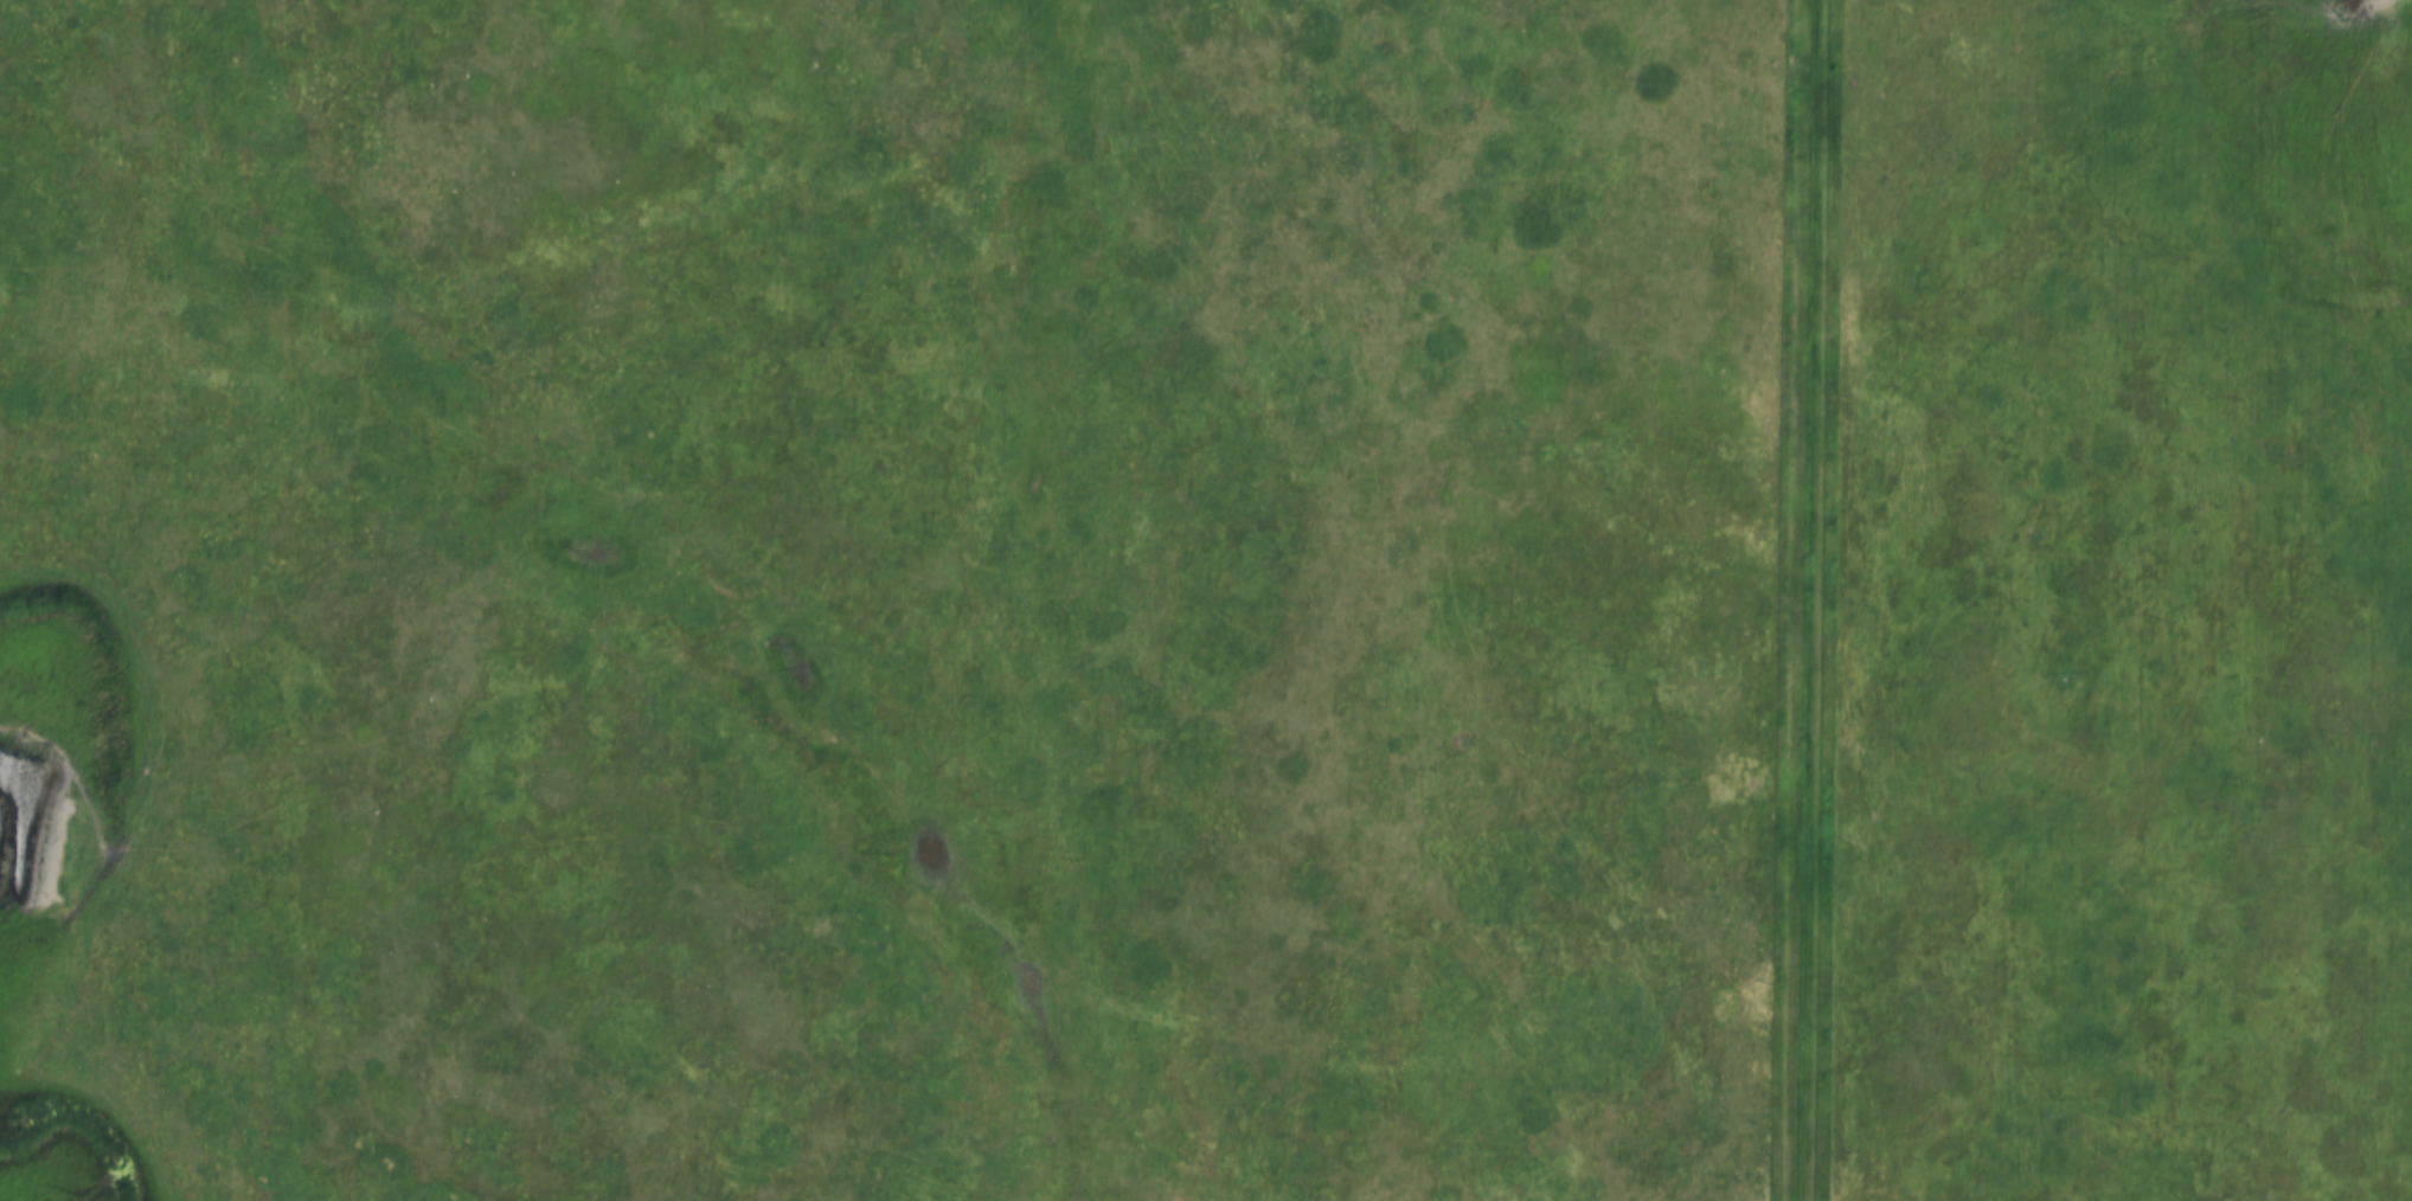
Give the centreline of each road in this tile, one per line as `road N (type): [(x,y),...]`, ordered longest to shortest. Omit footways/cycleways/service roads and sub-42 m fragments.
road 1 (track): [(1824,0),(1812,1200)]

